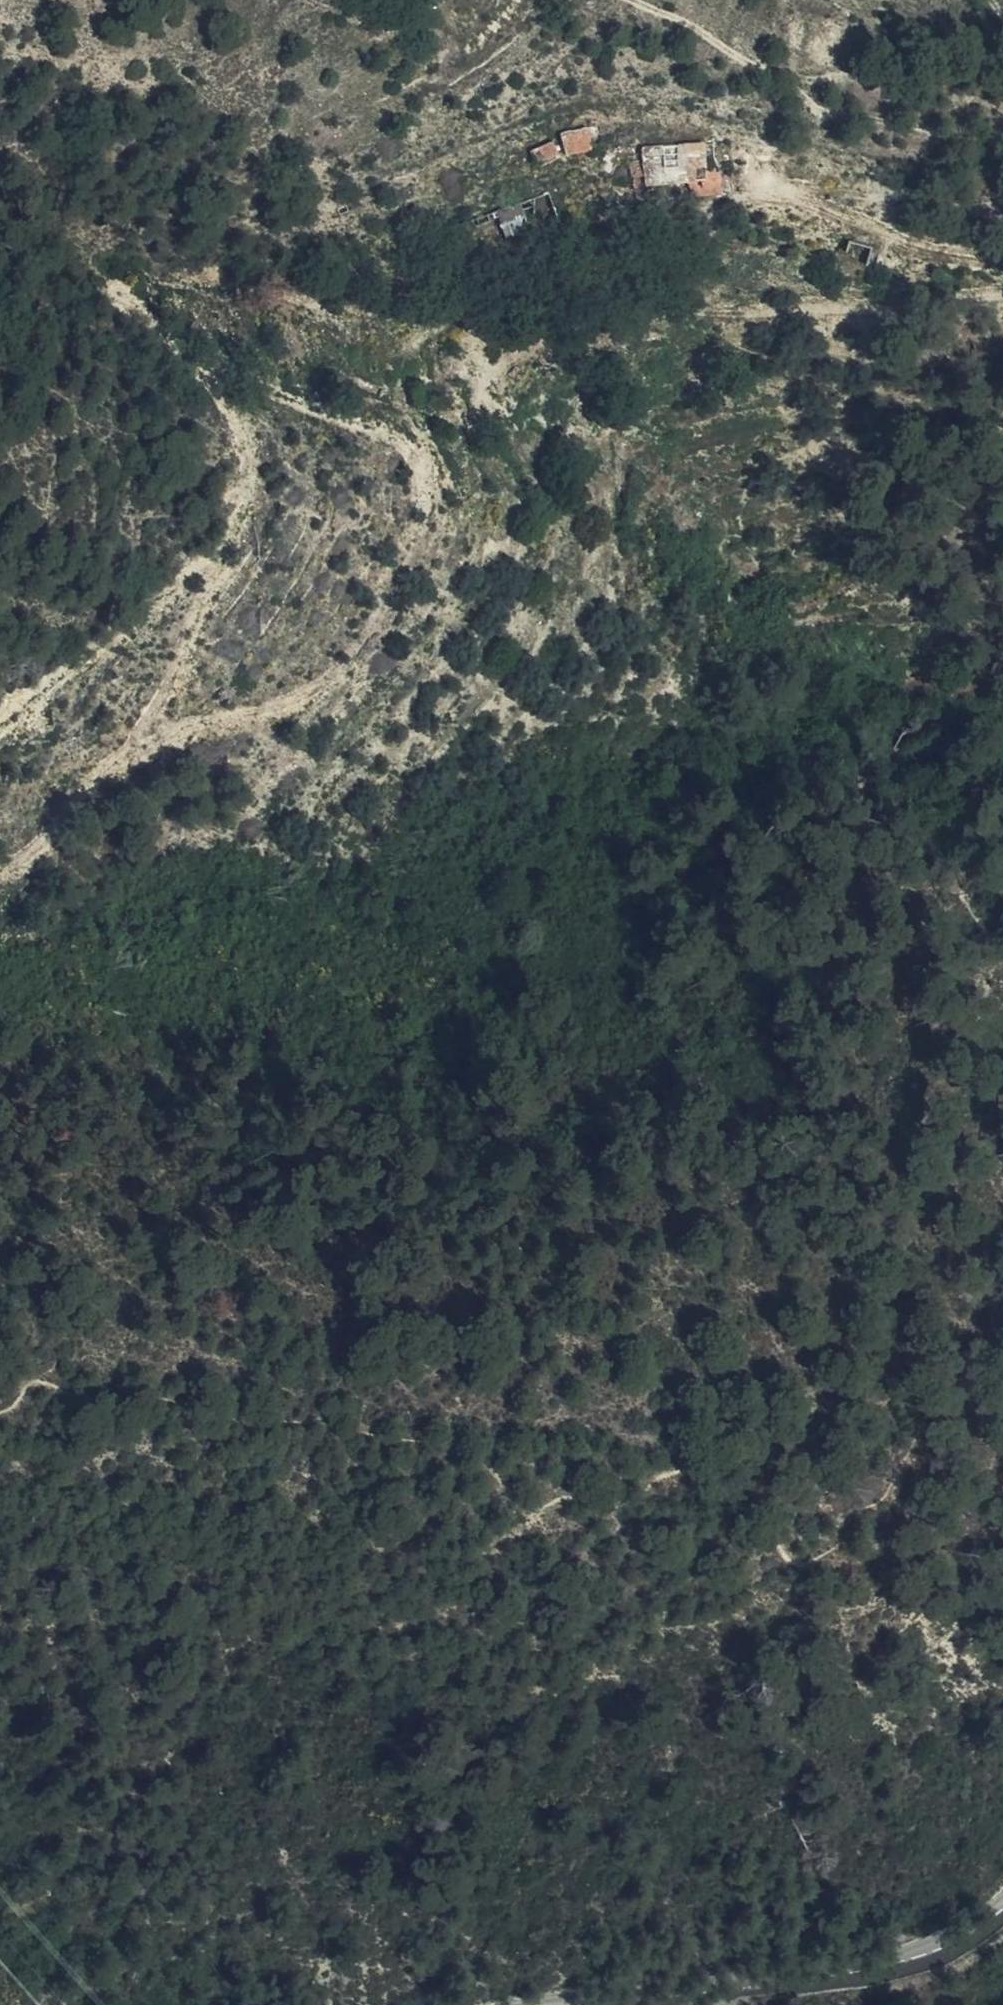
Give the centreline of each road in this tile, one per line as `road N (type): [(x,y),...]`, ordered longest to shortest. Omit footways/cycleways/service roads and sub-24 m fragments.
road 1 (tertiary): [(1002,1909),(927,1951),(844,1972),(587,2004)]

